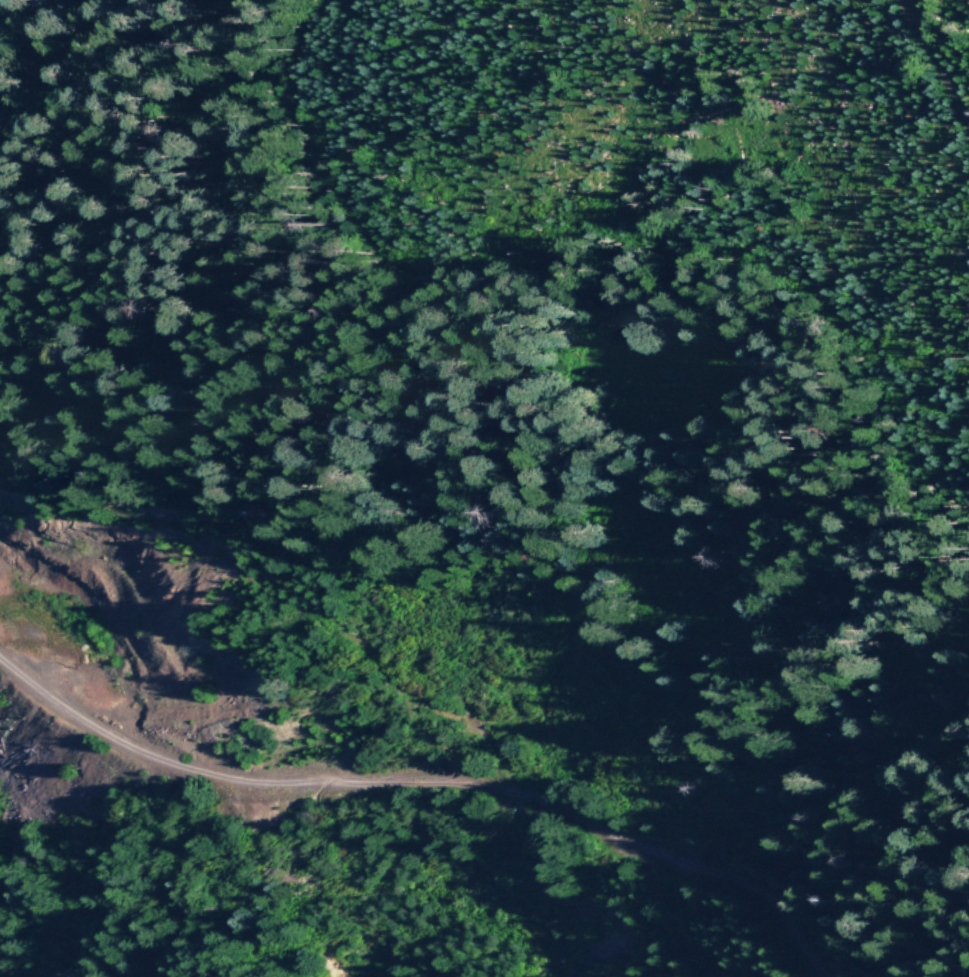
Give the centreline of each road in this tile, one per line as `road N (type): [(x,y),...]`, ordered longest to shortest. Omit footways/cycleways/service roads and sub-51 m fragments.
road 1 (track): [(0,658),(52,700),(215,779),(522,799),(718,888),(810,976)]
road 2 (track): [(968,192),(950,87),(885,0)]

